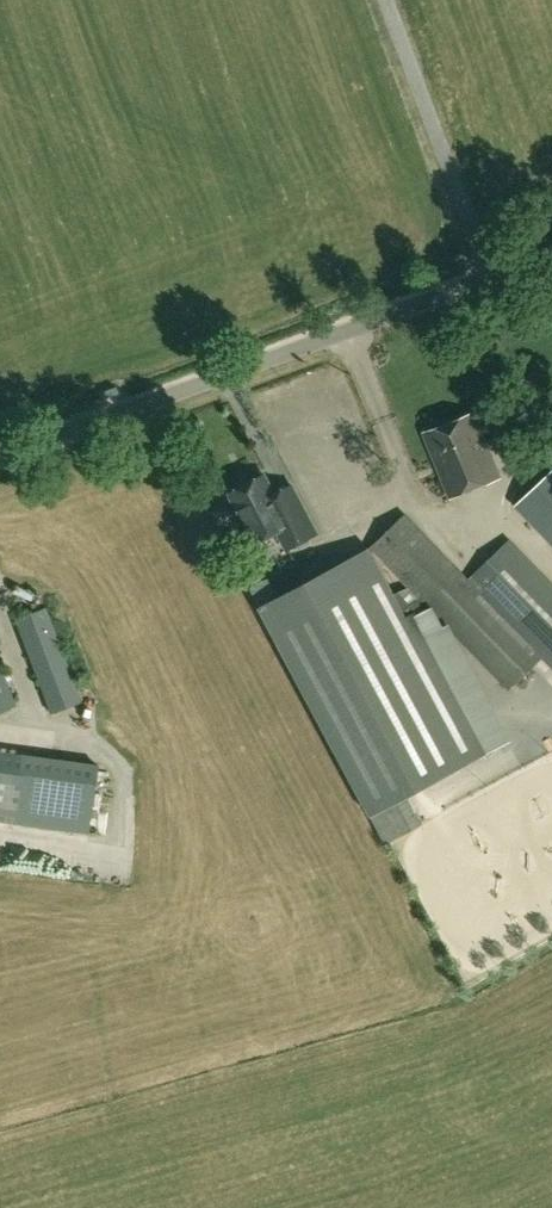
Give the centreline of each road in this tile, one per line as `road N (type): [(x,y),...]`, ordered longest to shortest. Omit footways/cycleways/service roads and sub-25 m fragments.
road 1 (unclassified): [(0,456),(551,250)]

